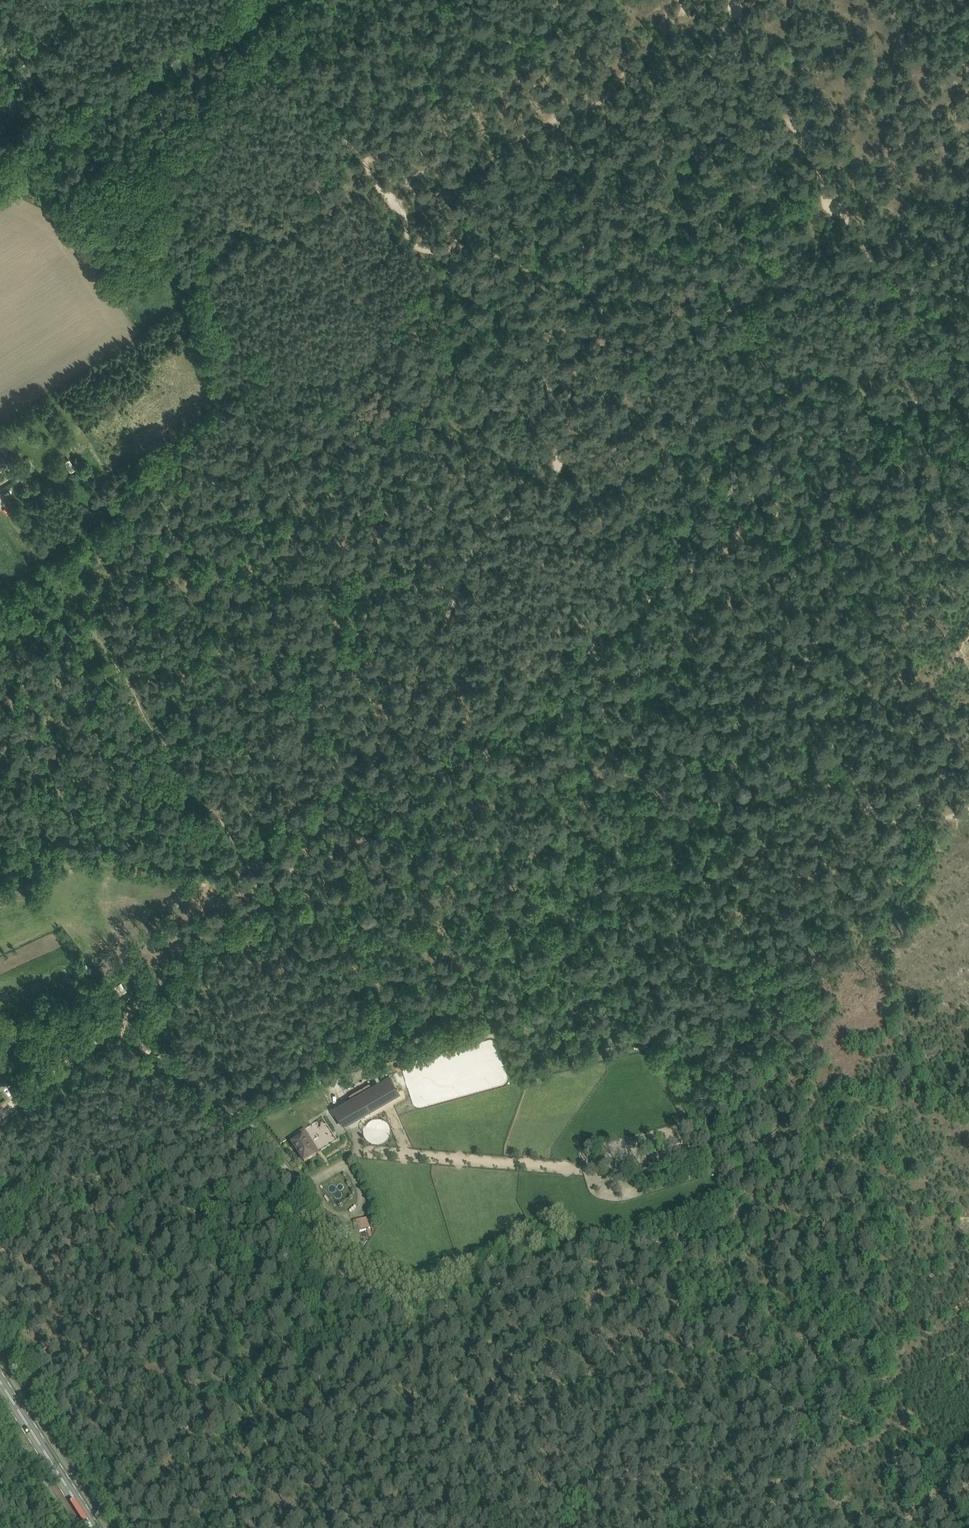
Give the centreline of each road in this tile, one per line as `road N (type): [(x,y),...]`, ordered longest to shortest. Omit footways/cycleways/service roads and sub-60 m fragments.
road 1 (track): [(865,802),(769,615),(751,546)]
road 2 (track): [(294,1179),(241,1117),(119,1025)]
road 3 (unclassified): [(0,174),(190,53)]
road 4 (primary): [(92,1527),(0,1383)]
road 5 (track): [(119,1025),(0,1116)]

